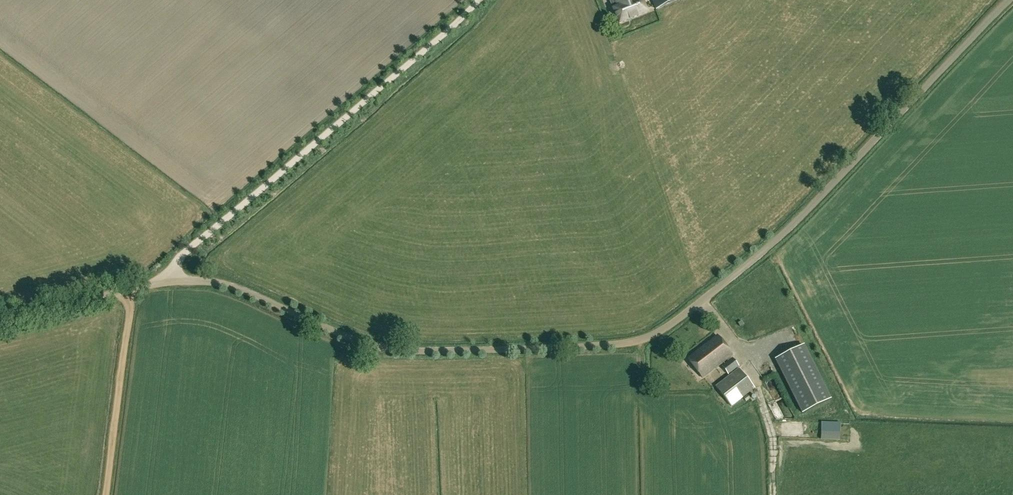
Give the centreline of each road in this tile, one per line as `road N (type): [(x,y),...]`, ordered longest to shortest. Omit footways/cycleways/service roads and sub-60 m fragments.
road 1 (unclassified): [(1008,0),(790,228),(678,320),(642,340),(394,351),(221,282),(167,279)]
road 2 (unclassified): [(167,279),(183,254),(476,0)]
road 3 (track): [(125,290),(105,494)]
road 4 (unclassified): [(167,279),(0,322)]

